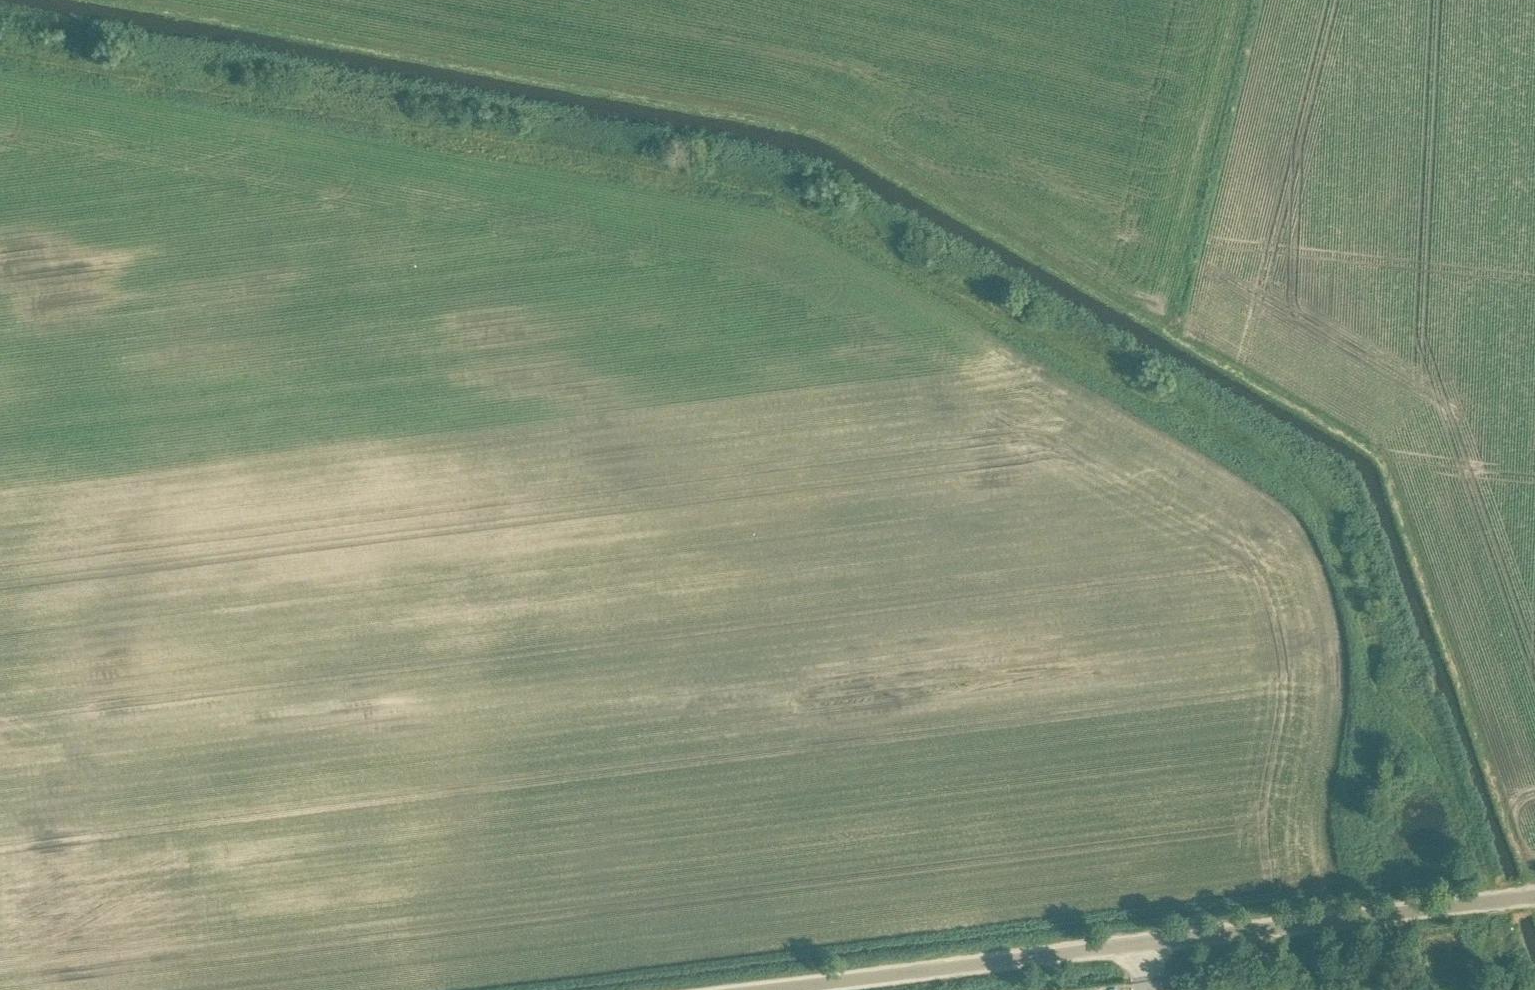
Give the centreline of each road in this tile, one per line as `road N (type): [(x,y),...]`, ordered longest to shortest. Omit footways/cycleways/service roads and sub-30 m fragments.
road 1 (unclassified): [(754,989),(1534,895)]

